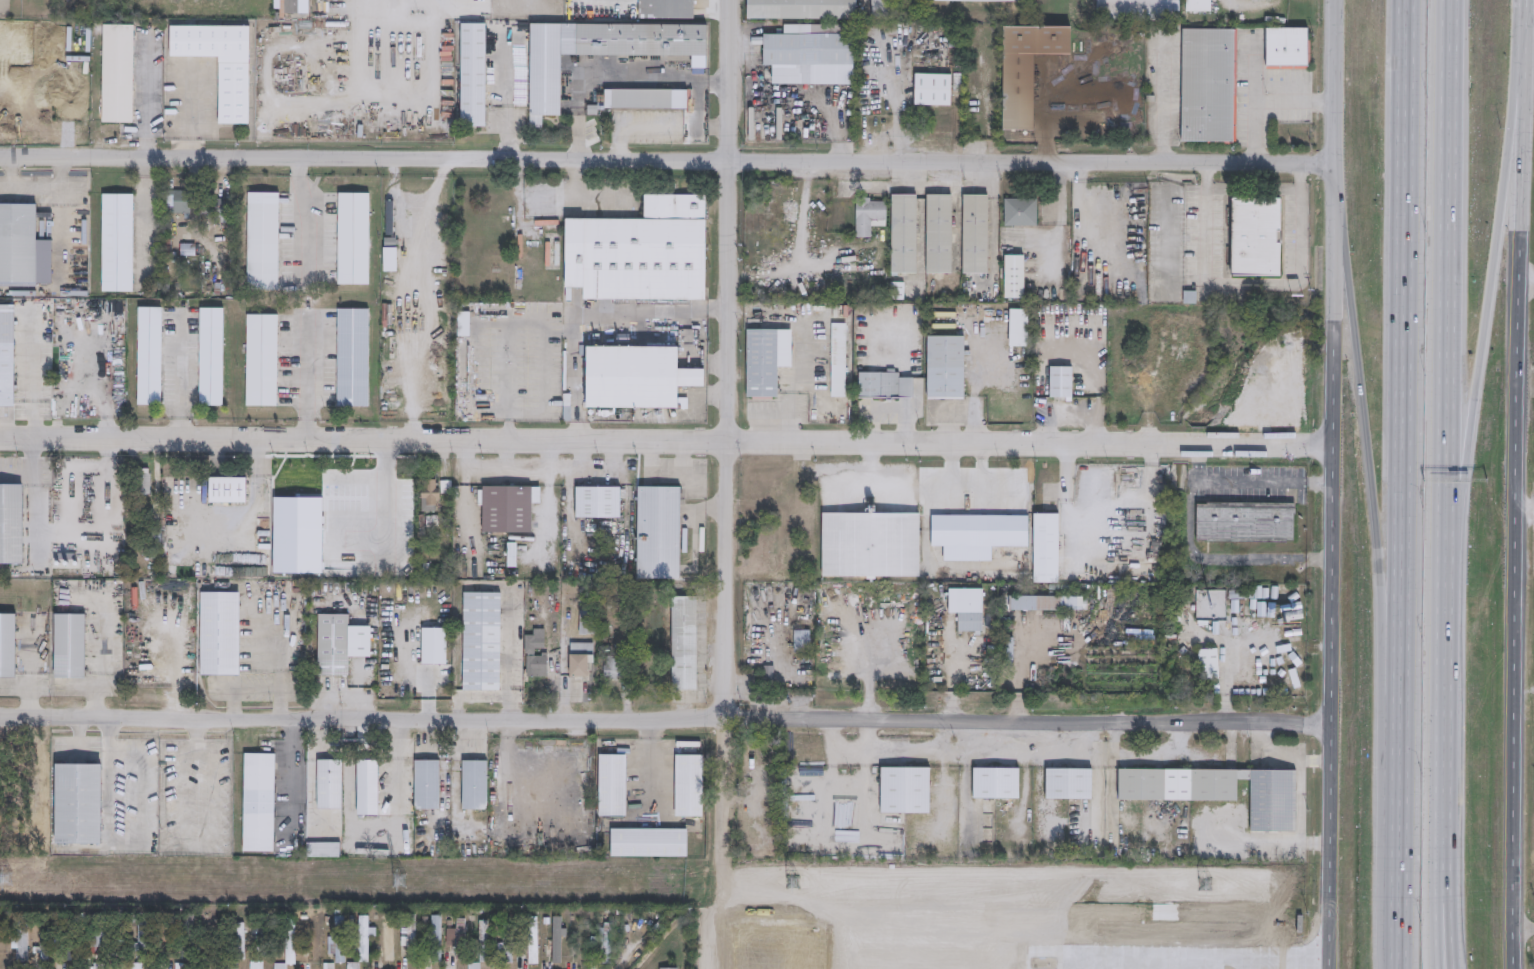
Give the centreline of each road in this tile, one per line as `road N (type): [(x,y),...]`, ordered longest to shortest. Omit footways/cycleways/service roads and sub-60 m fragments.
road 1 (residential): [(0,441),(1338,445)]
road 2 (residential): [(0,158),(1337,164)]
road 3 (residential): [(0,724),(1336,722)]
road 4 (motorway): [(1411,0),(1399,968)]
road 5 (secondary): [(1514,968),(1524,53)]
road 6 (secondary): [(1338,233),(1333,968)]
road 7 (residential): [(731,0),(726,720)]
road 8 (motorway): [(1445,610),(1457,0)]
road 9 (motorway): [(1338,233),(1362,362),(1403,797)]
road 10 (motorway): [(1445,610),(1483,403),(1512,98),(1524,53)]
road 11 (track): [(726,720),(729,968)]
road 12 (motorway): [(1452,968),(1443,731)]
road 13 (motorway): [(1436,968),(1443,731)]
road 14 (secondary): [(1337,0),(1337,164)]
road 15 (motorway): [(1443,731),(1445,610)]

